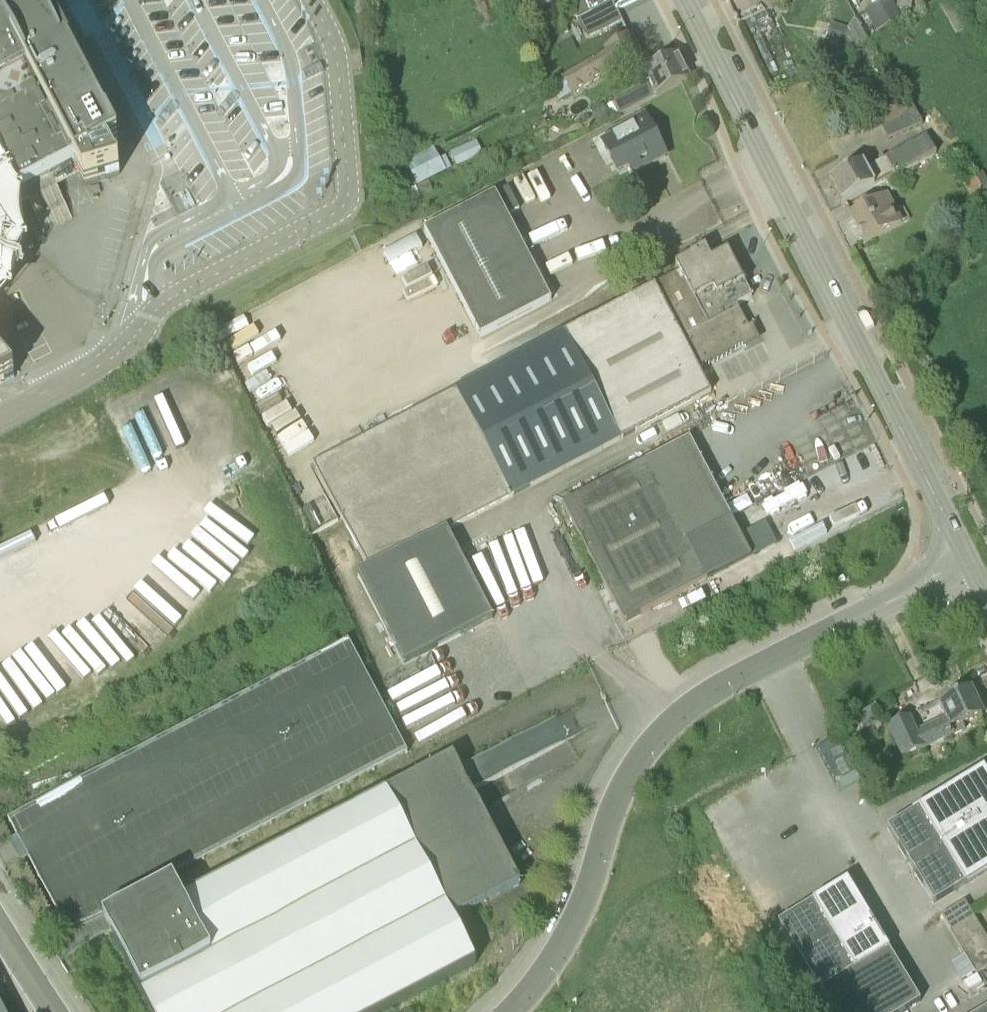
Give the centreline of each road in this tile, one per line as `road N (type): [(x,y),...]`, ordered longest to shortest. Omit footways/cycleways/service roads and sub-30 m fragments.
road 1 (unclassified): [(505,1011),(534,982),(576,913),(622,777),(658,737),(705,696),(970,563)]
road 2 (tertiary): [(970,563),(685,0)]
road 3 (residential): [(77,378),(125,349),(175,296),(347,202),(336,50),(312,0)]

